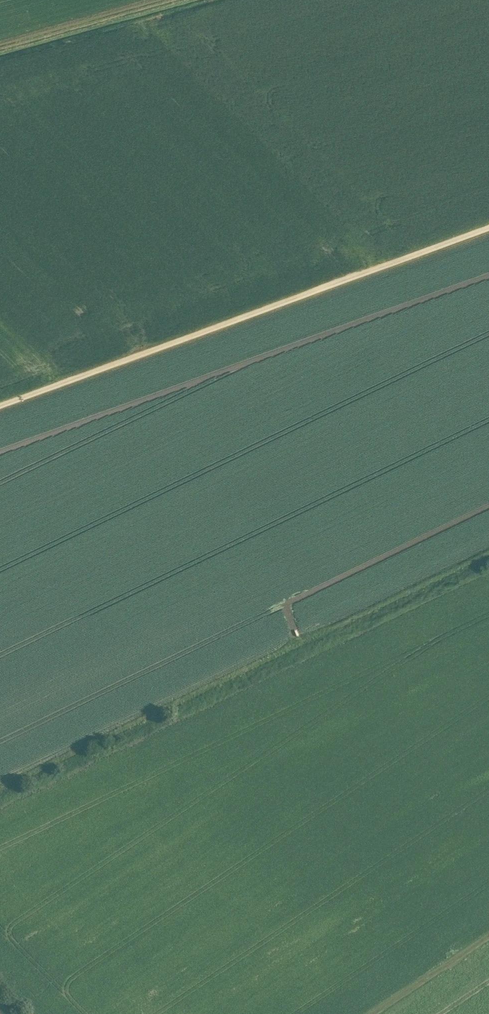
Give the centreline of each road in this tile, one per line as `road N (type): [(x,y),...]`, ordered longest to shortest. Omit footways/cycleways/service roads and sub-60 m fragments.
road 1 (track): [(488,227),(0,405)]
road 2 (track): [(379,1013),(488,941)]

